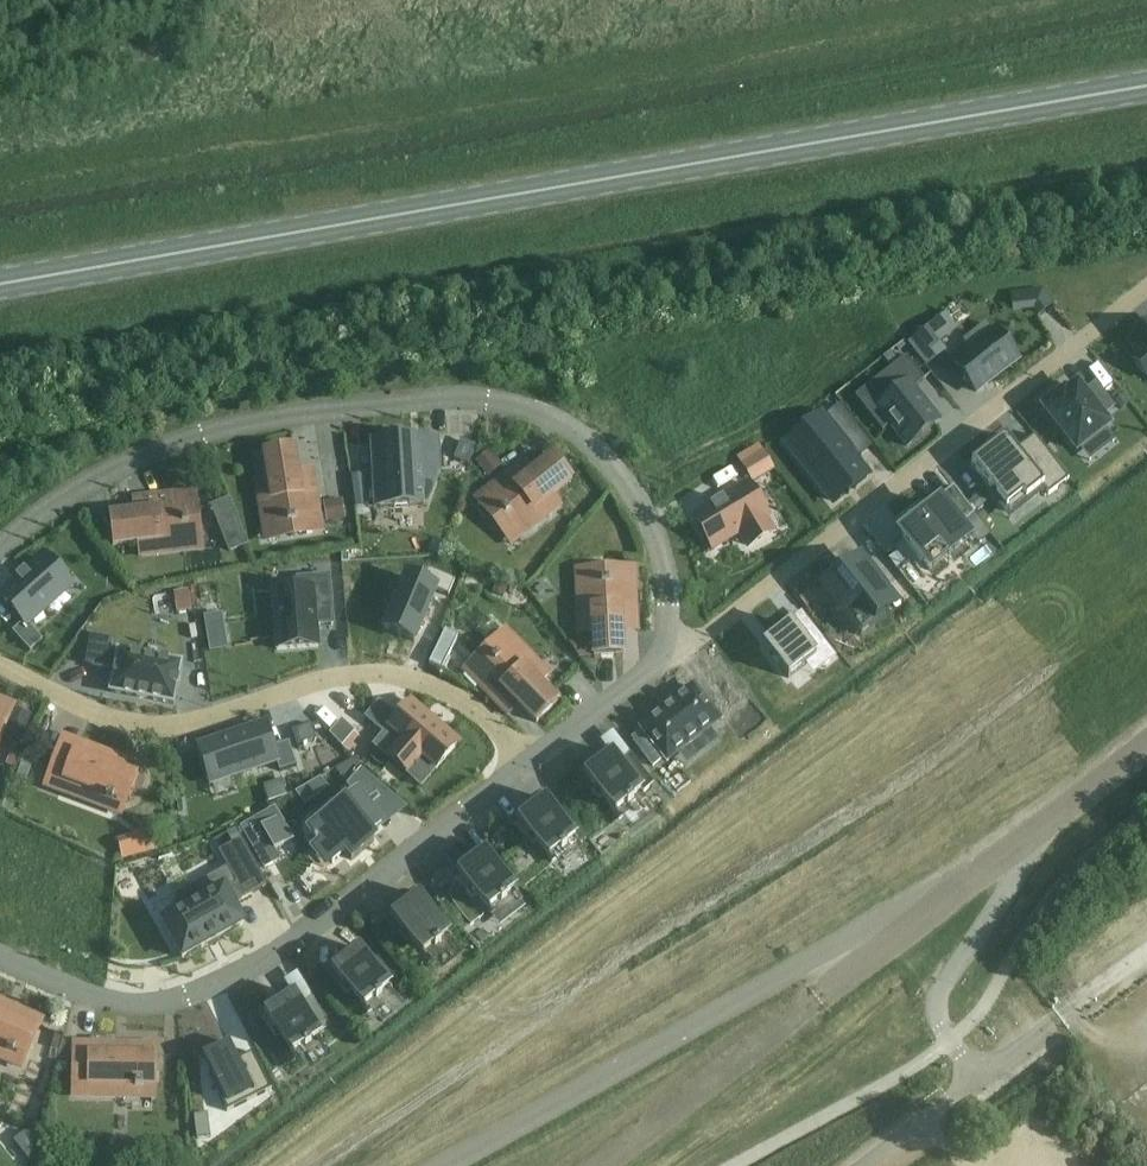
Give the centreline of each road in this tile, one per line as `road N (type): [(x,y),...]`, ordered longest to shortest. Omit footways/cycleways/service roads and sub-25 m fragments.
road 1 (primary): [(0,283),(1146,85)]
road 2 (residential): [(0,539),(135,456),(288,415),(428,401),(529,413),(595,444),(658,539),(672,594),(670,644),(620,701),(535,752)]
road 3 (residential): [(535,752),(262,961),(198,994),(127,1001),(49,979),(0,954)]
road 4 (residential): [(983,872),(878,922),(446,1165)]
road 5 (residential): [(535,752),(436,688),(351,673),(183,725),(150,726),(88,709),(0,667)]
road 6 (unclassified): [(596,1165),(983,872)]
road 7 (unclassified): [(983,872),(1146,746)]

